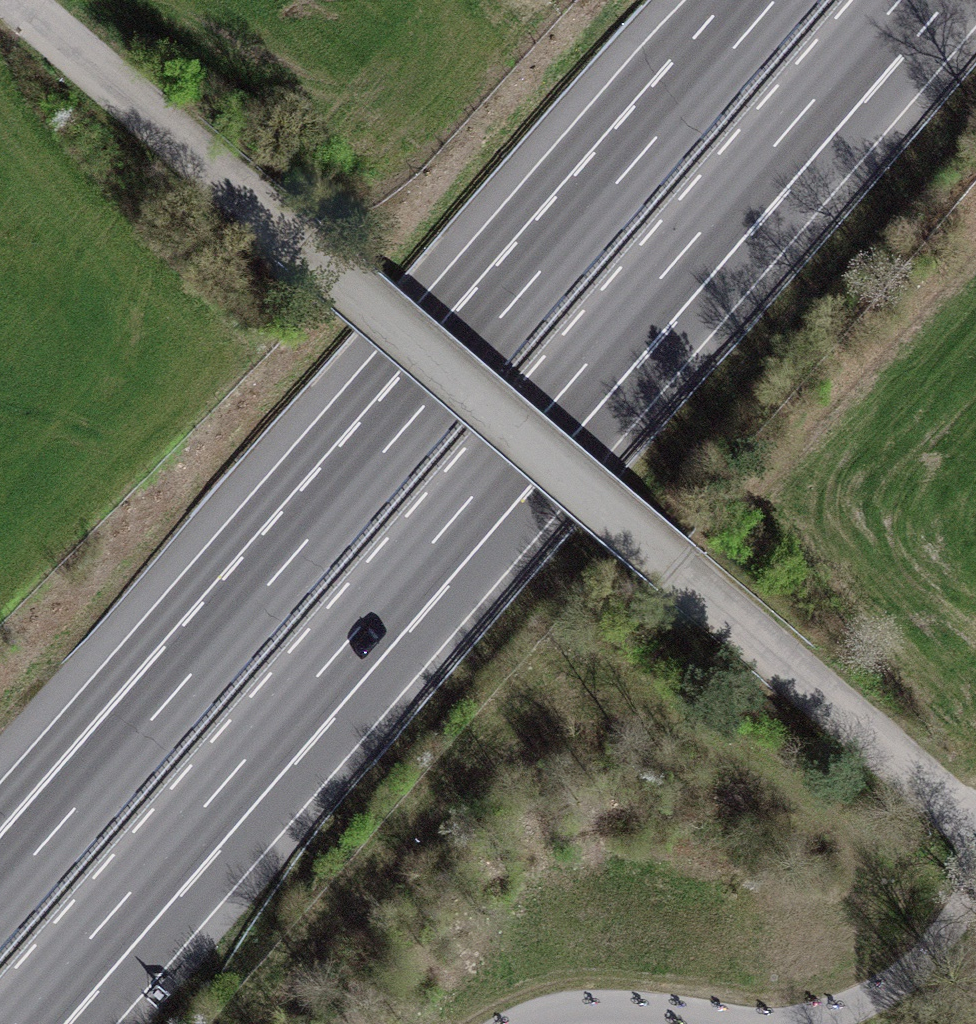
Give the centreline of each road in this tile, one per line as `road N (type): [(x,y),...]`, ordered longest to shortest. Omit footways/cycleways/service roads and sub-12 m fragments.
road 1 (motorway): [(20,1023),(903,0)]
road 2 (unclassified): [(16,0),(975,818)]
road 3 (motorway): [(773,0),(265,585)]
road 4 (motorway): [(265,585),(0,890)]
road 5 (motorway): [(265,585),(0,829)]
road 6 (track): [(800,1023),(886,994),(951,914),(975,867)]
road 7 (track): [(522,1023),(565,1009),(735,1023)]

